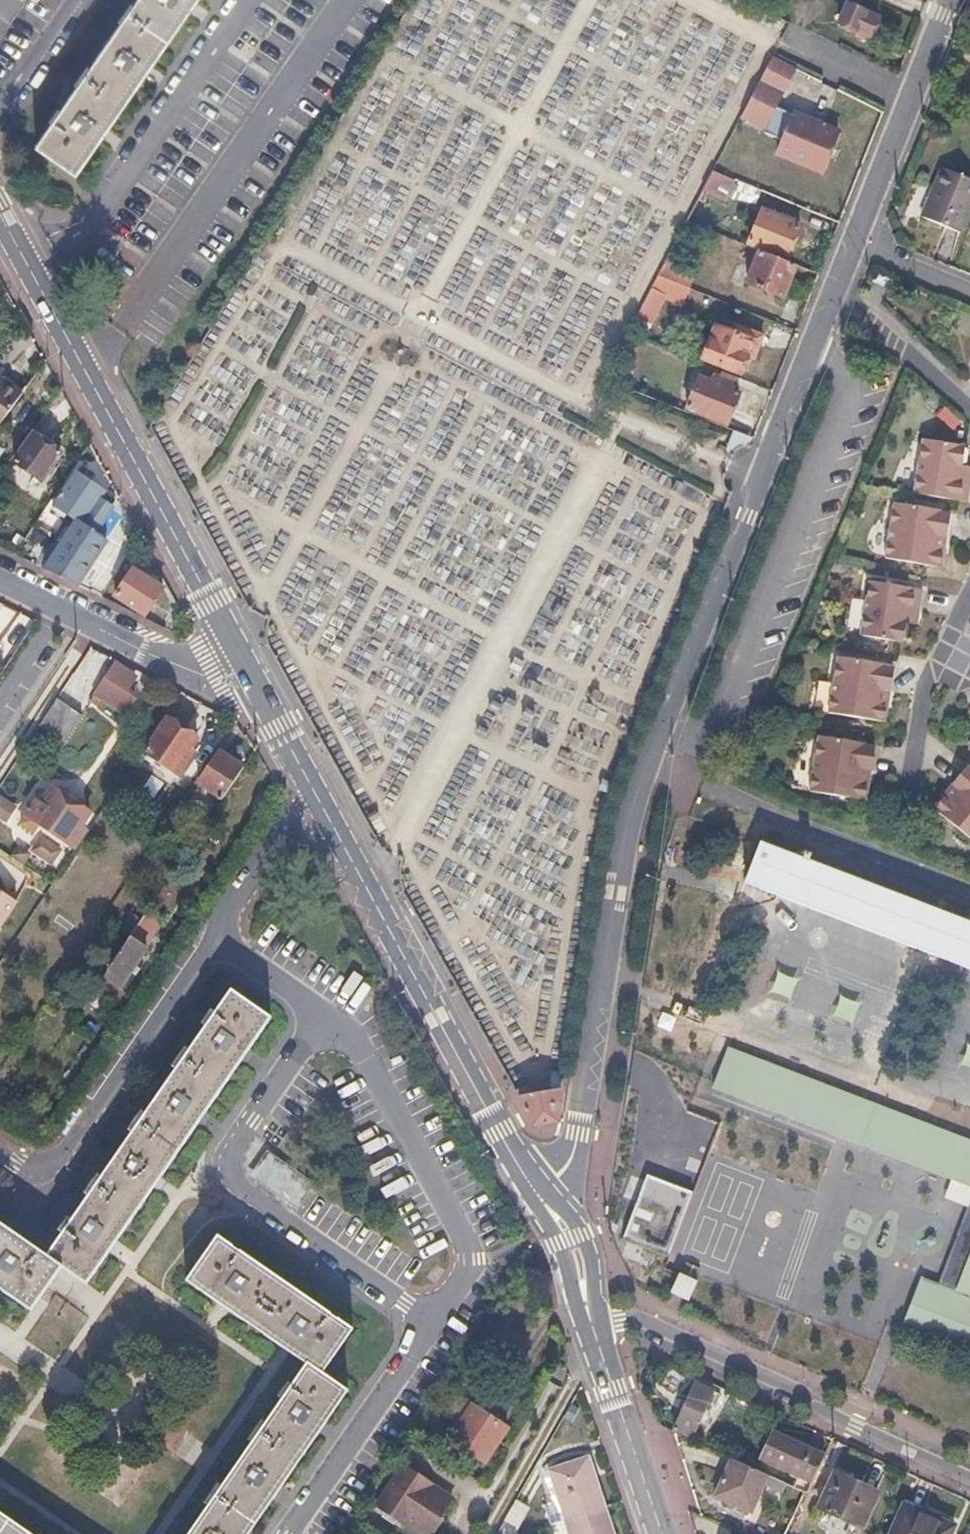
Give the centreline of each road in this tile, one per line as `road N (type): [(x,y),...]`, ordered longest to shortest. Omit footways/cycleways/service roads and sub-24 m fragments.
road 1 (residential): [(537,1193),(574,1151),(628,830),(650,752),(831,306)]
road 2 (residential): [(322,1015),(221,1173),(229,1190),(433,1323)]
road 3 (tertiary): [(537,1193),(320,799)]
road 4 (tertiary): [(0,212),(212,602)]
road 5 (residential): [(969,1479),(646,1322),(602,1324)]
road 6 (residential): [(322,1015),(363,1044),(470,1240),(474,1270),(433,1323)]
road 7 (residential): [(0,1151),(46,1182),(211,937)]
road 8 (residential): [(245,660),(216,676),(196,674),(0,579)]
road 9 (residential): [(855,243),(950,0)]
road 10 (residential): [(433,1323),(287,1533)]
road 11 (residential): [(969,594),(926,683),(909,793)]
road 12 (tertiary): [(662,1533),(603,1360)]
road 13 (residential): [(211,937),(299,809),(320,799)]
road 14 (residential): [(831,306),(909,354),(969,411)]
road 15 (tertiary): [(320,799),(245,660)]
road 16 (tertiary): [(602,1324),(585,1235),(537,1193)]
road 17 (tertiary): [(537,1193),(570,1260),(583,1328)]
road 18 (residential): [(211,937),(322,1015)]
road 19 (residential): [(0,107),(76,0)]
road 20 (residential): [(855,243),(969,291)]

